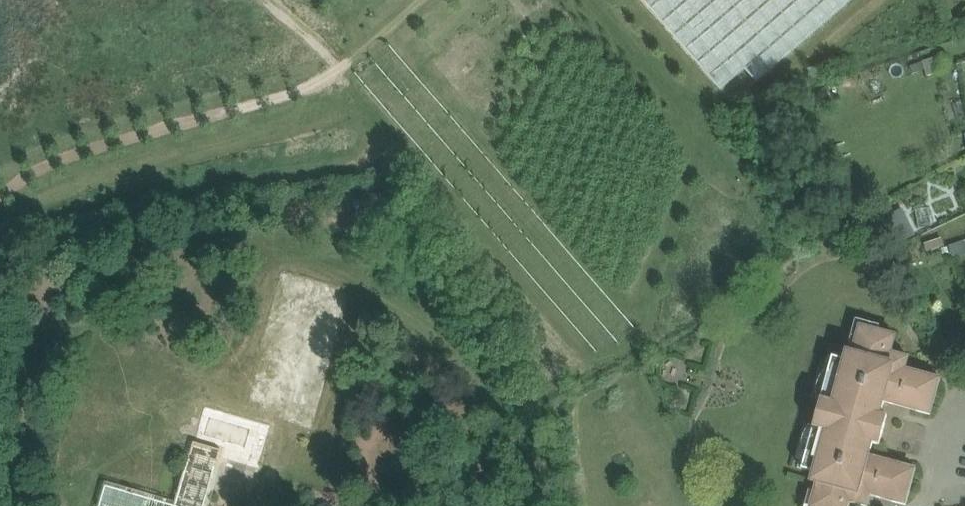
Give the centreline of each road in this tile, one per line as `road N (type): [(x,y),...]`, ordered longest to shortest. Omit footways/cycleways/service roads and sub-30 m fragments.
road 1 (track): [(0,201),(67,157),(334,77),(333,60),(265,0)]

